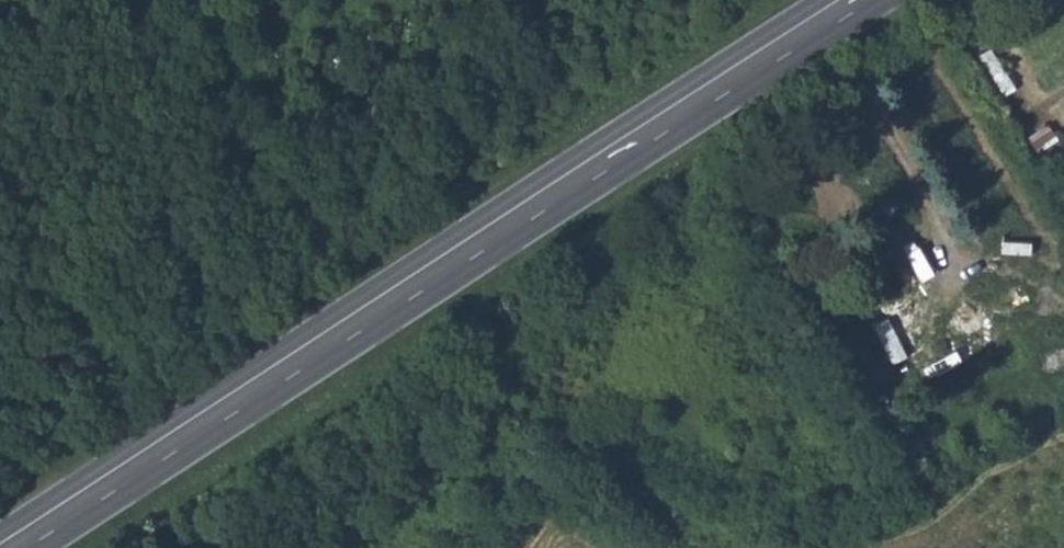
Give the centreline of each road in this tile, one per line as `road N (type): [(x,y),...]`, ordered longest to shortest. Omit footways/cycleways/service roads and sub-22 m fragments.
road 1 (primary): [(808,21),(0,547)]

